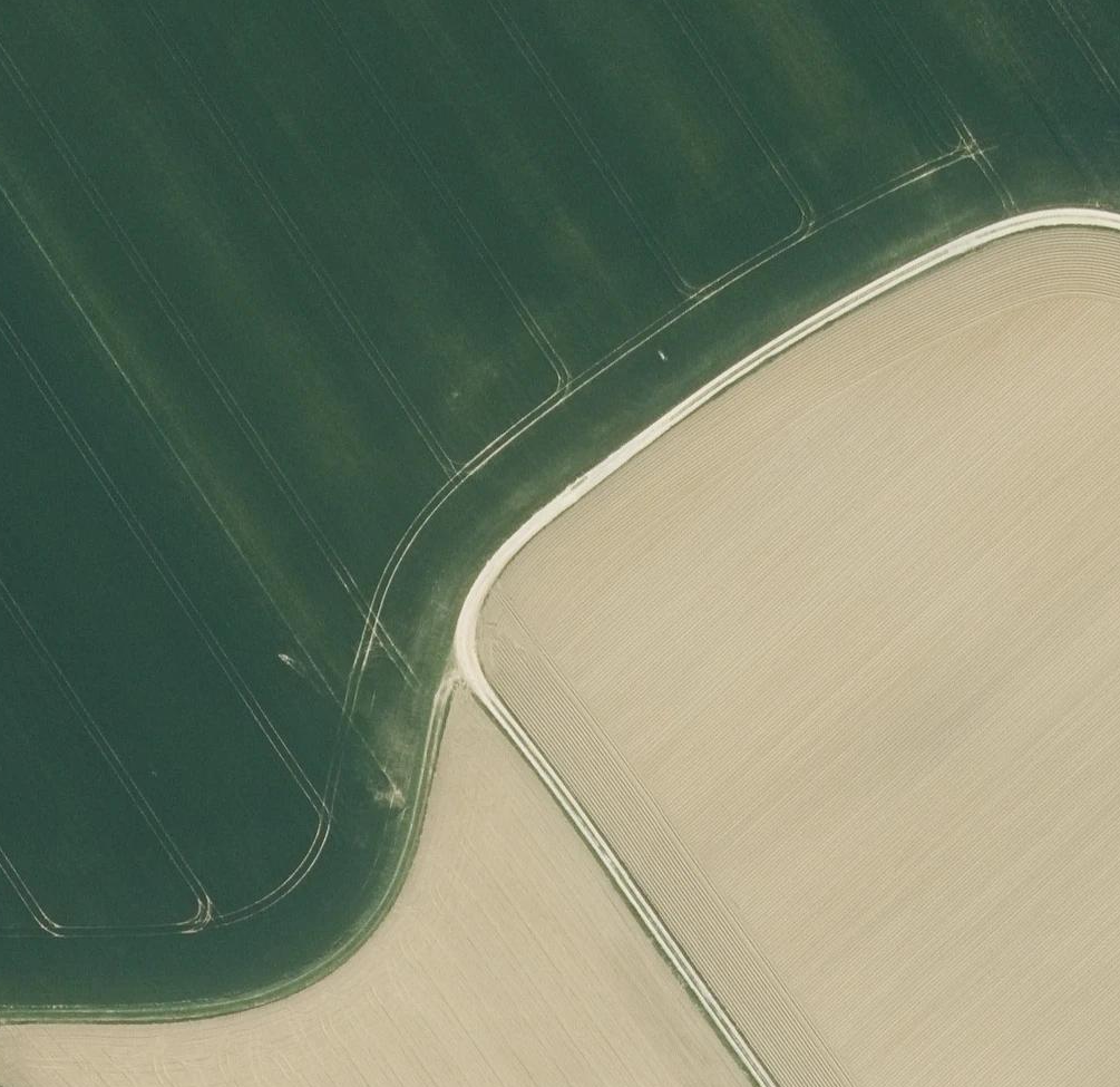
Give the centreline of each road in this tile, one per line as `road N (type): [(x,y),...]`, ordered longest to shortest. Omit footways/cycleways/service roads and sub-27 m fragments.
road 1 (track): [(1119,220),(1056,214),(993,230),(758,357),(512,545),(482,583),(456,656)]
road 2 (track): [(456,656),(409,853),(391,895),(336,957),(240,1002),(0,1016)]
road 3 (track): [(770,1086),(456,656)]

